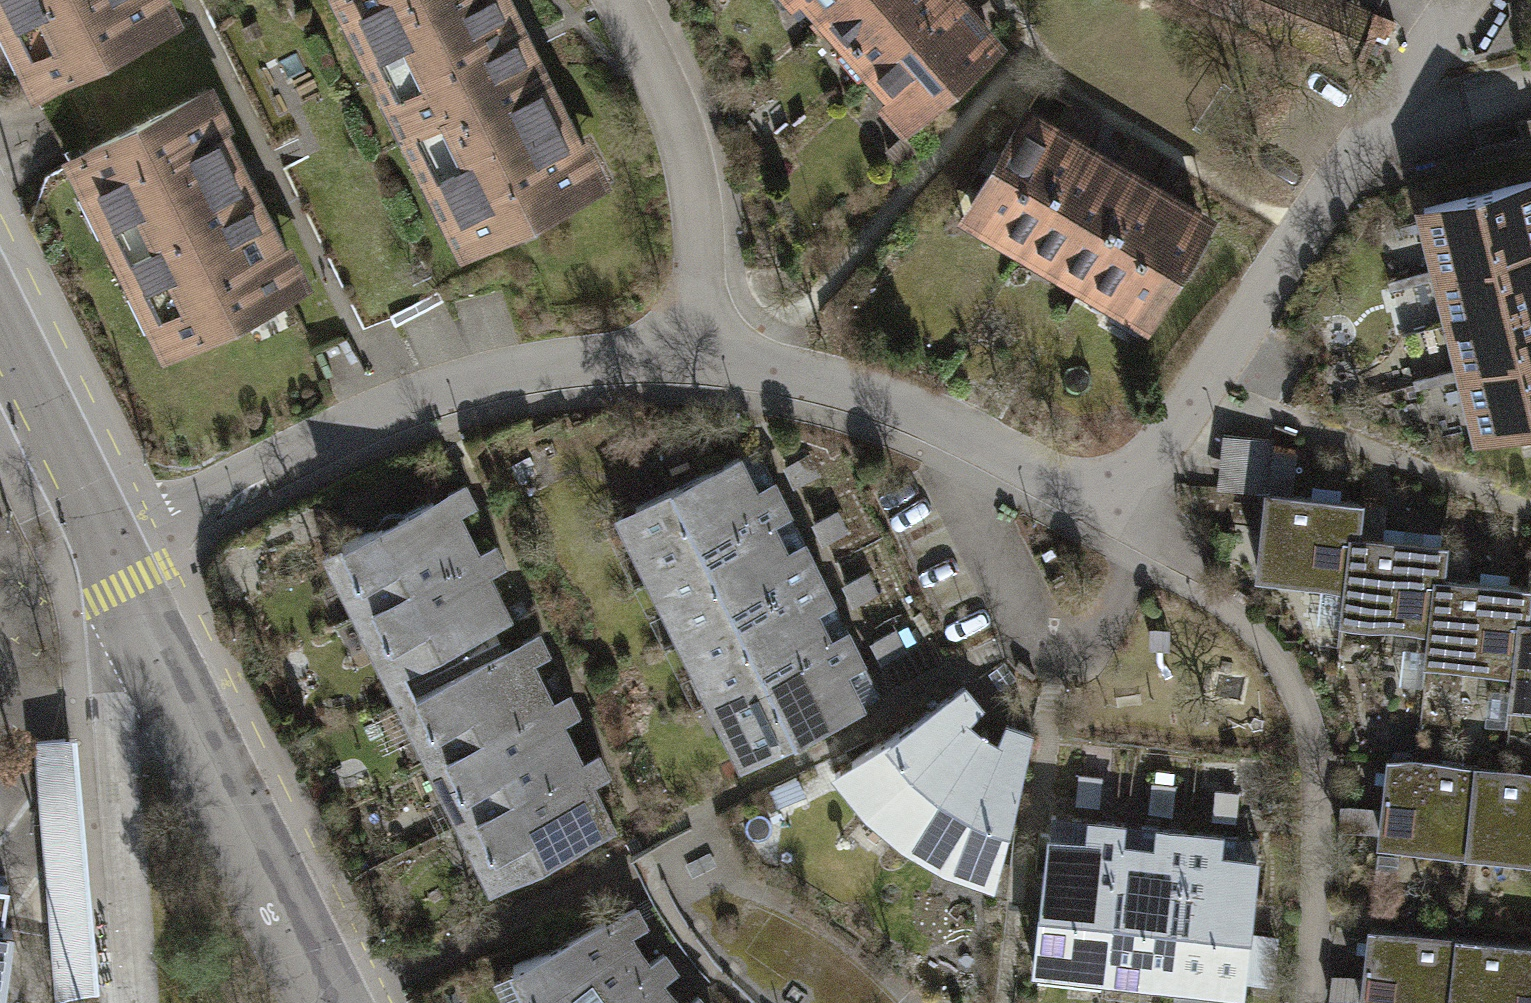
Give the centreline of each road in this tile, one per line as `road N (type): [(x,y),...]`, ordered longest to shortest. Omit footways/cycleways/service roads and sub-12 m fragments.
road 1 (residential): [(693,356),(744,360),(942,428),(1112,512),(1459,0)]
road 2 (residential): [(111,544),(440,394),(569,366),(693,356)]
road 3 (tertiary): [(111,544),(329,1002)]
road 4 (residential): [(616,0),(684,141),(700,278),(693,356)]
road 5 (tertiary): [(0,314),(111,544)]

